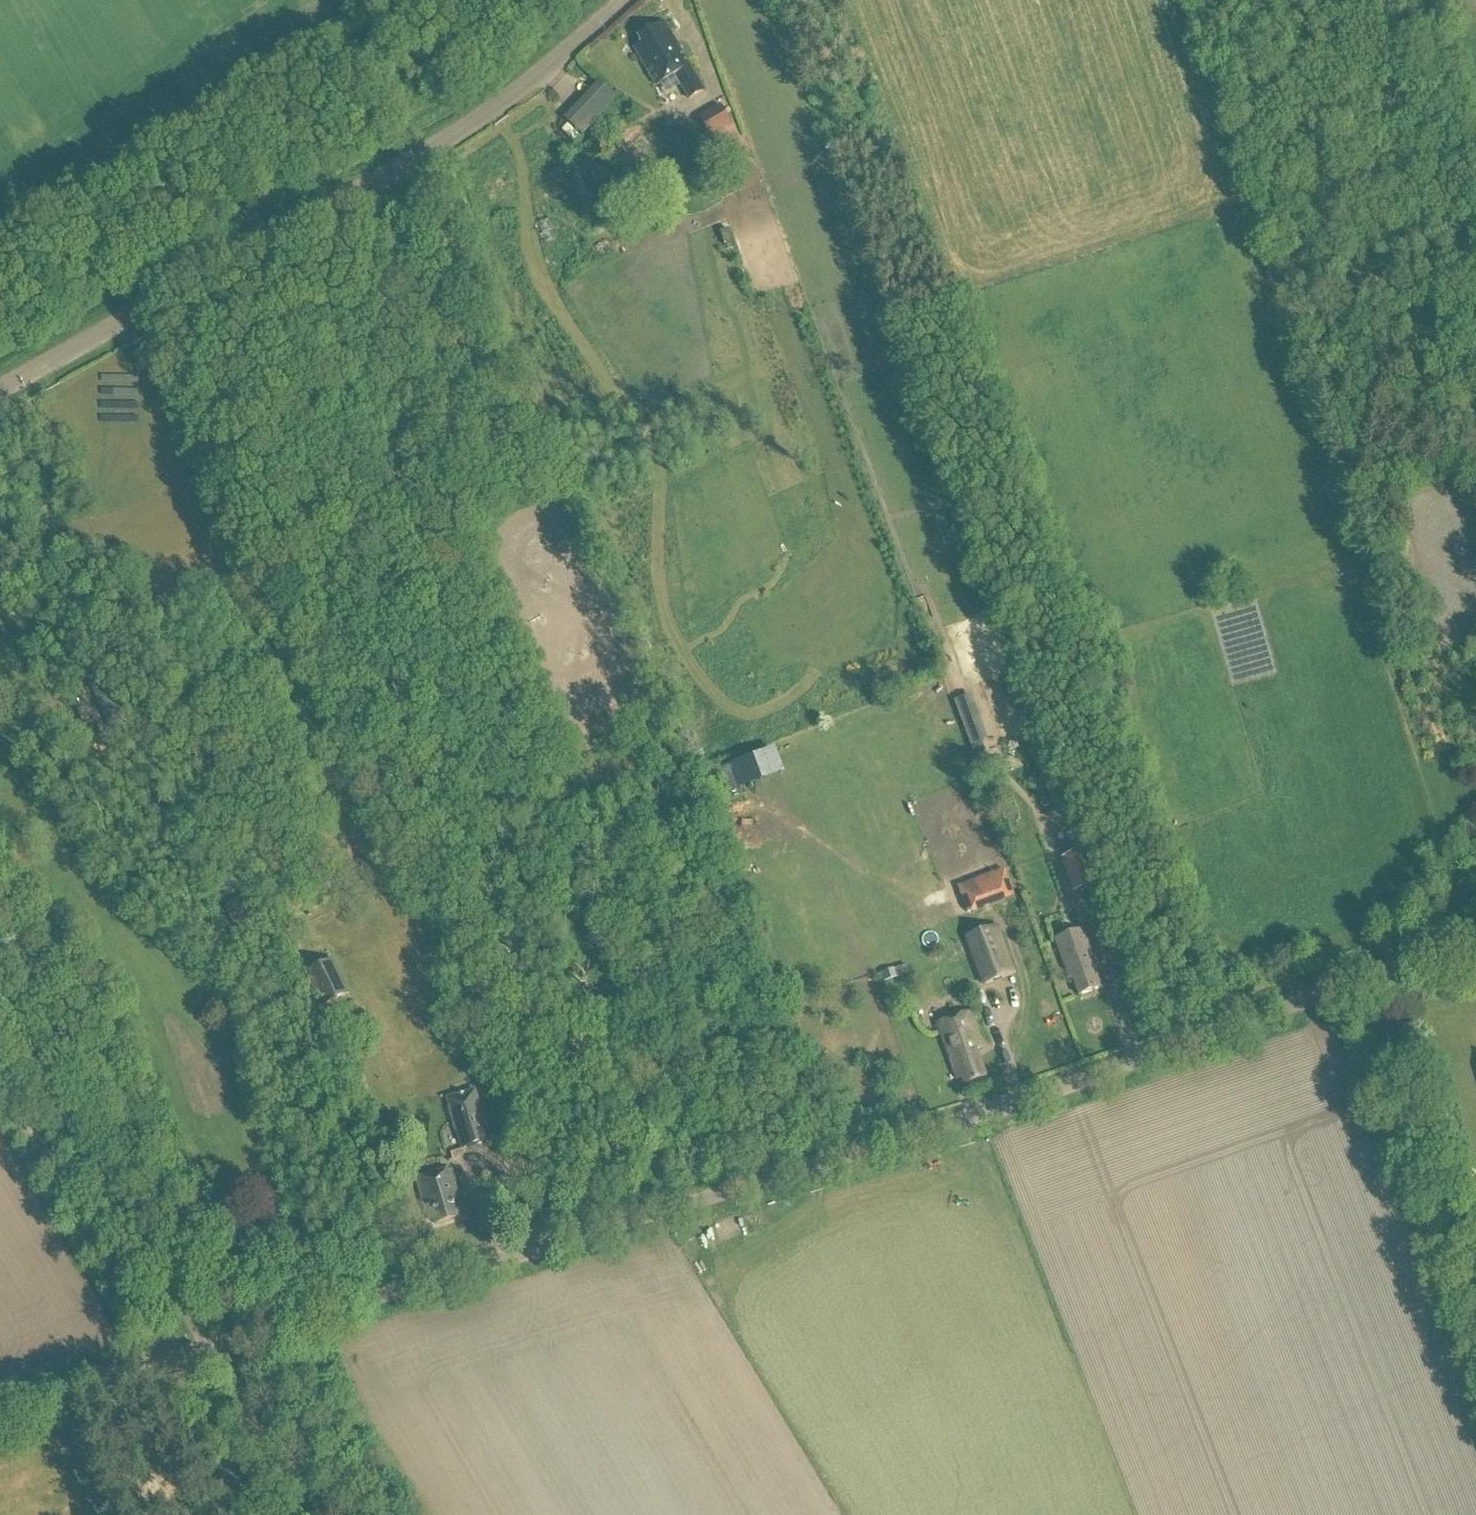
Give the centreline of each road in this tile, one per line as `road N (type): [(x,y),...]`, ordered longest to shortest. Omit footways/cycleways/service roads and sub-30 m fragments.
road 1 (unclassified): [(0,1417),(956,1122),(1475,941)]
road 2 (unclassified): [(0,388),(420,159),(500,108),(625,0)]
road 3 (track): [(0,1082),(264,1514)]

